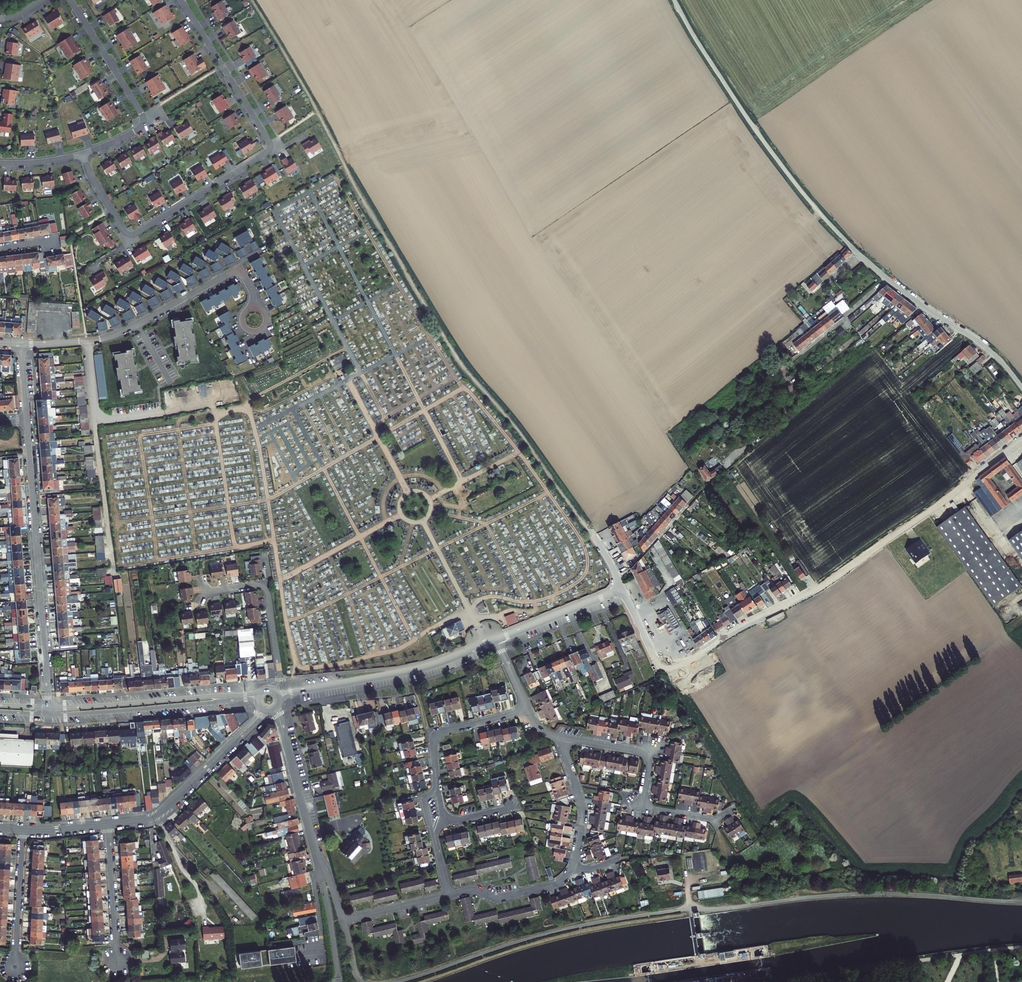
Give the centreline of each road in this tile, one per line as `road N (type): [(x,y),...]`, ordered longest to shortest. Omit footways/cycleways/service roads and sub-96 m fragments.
road 1 (track): [(251,0),(449,346),(594,537)]
road 2 (residential): [(402,981),(560,931),(674,911),(865,895),(1012,902)]
road 3 (unclassified): [(674,0),(746,116),(823,216),(889,280),(988,350),(1021,388)]
road 4 (unclassified): [(622,589),(656,661),(677,668),(822,586),(1021,439)]
road 5 (residential): [(49,708),(26,419)]
road 6 (residential): [(20,344),(114,335),(235,271),(254,308)]
road 7 (residential): [(83,154),(91,179),(133,235),(267,153)]
road 8 (residential): [(279,696),(421,669),(496,640)]
road 9 (residential): [(730,811),(714,820),(649,808),(644,754),(563,738)]
road 10 (residential): [(260,693),(49,708)]
road 11 (residential): [(70,0),(143,119),(135,132),(83,154)]
road 12 (residential): [(49,715),(258,702)]
road 13 (residential): [(108,823),(158,814),(264,710)]
road 14 (residential): [(181,0),(270,143),(267,153)]
road 15 (residential): [(204,592),(267,588),(281,676),(272,690)]
road 16 (residential): [(276,708),(316,854)]
road 17 (residential): [(528,709),(438,732),(436,781)]
road 18 (residential): [(108,823),(117,962)]
road 19 (residential): [(24,829),(14,967)]
road 20 (residential): [(496,640),(622,589)]
road 21 (residential): [(563,738),(582,808),(573,867)]

